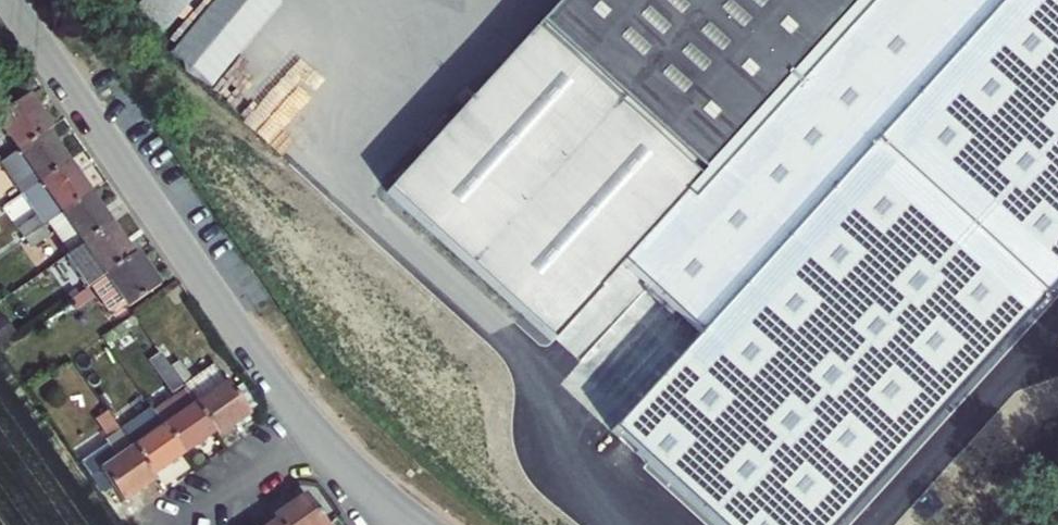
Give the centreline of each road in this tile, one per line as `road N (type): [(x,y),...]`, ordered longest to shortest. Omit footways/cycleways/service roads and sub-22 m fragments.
road 1 (residential): [(312,432),(8,0)]
road 2 (residential): [(312,432),(172,524)]
road 3 (residential): [(421,524),(312,432)]

